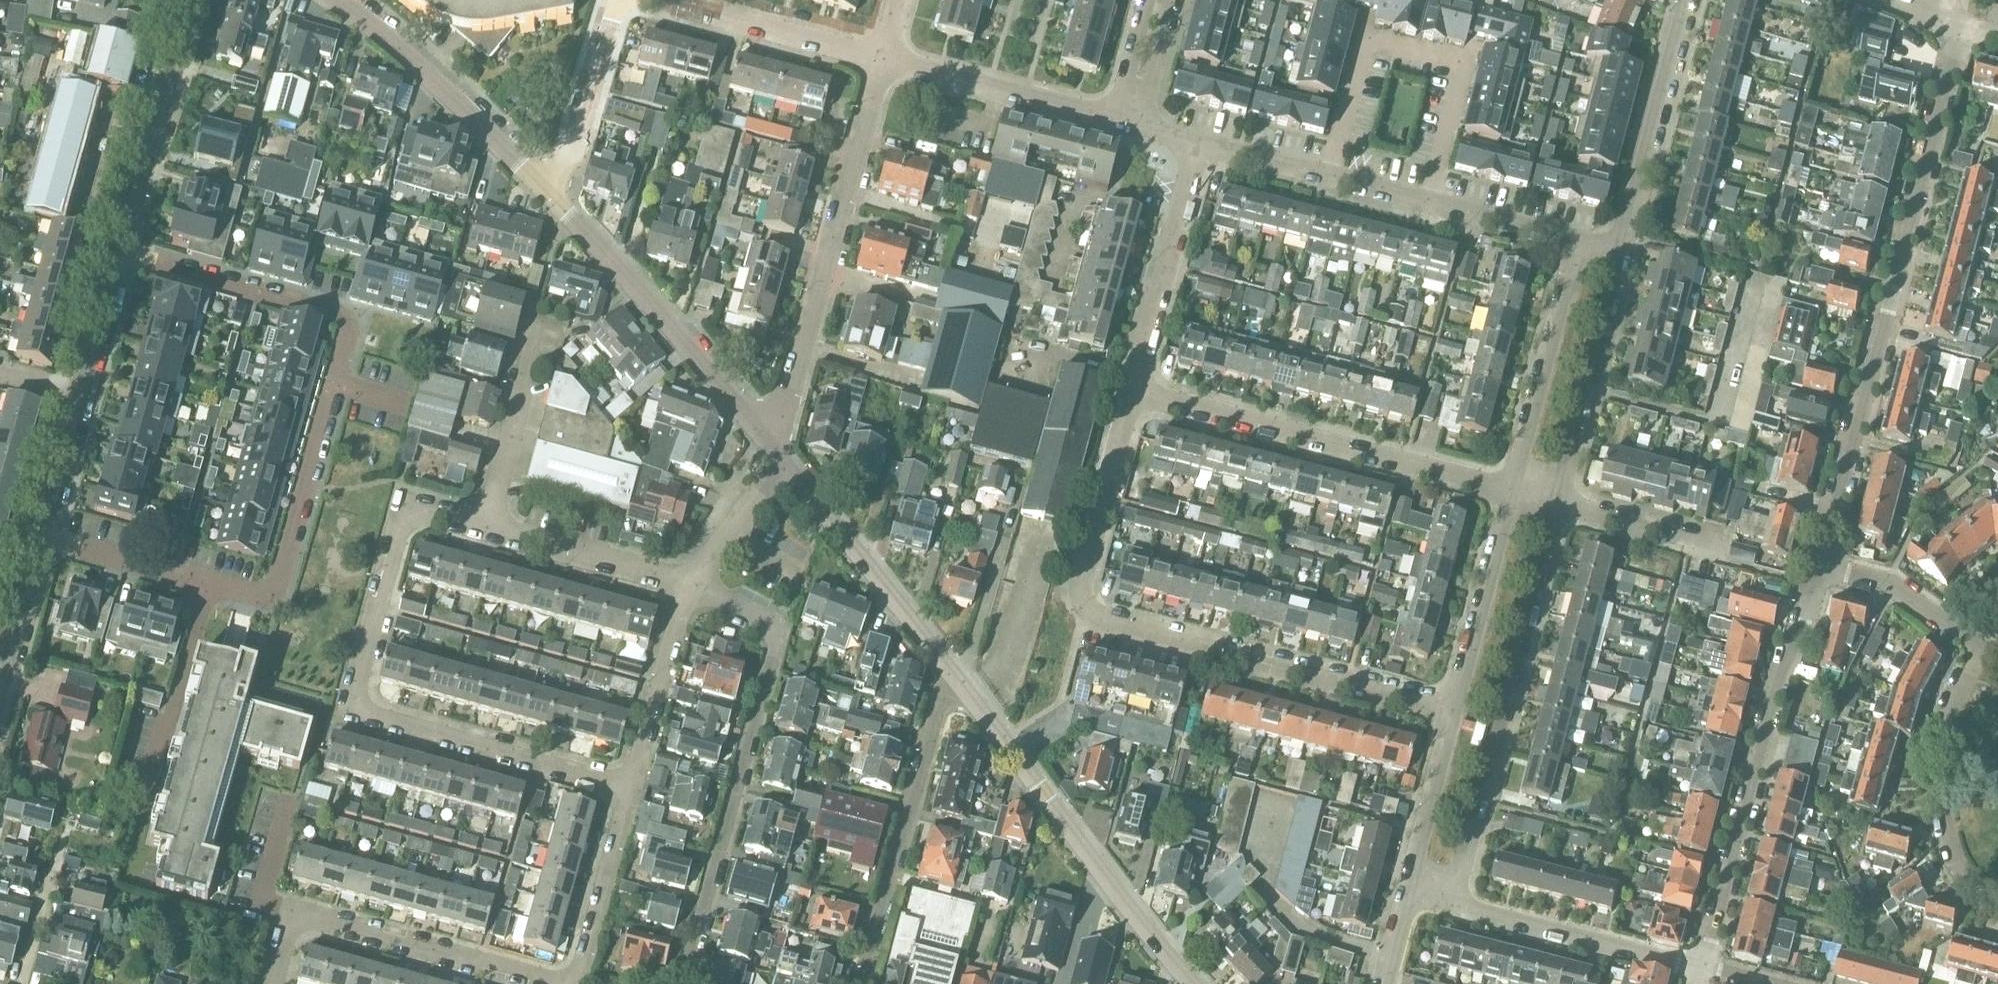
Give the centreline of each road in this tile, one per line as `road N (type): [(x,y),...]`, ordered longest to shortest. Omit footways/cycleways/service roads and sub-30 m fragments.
road 1 (residential): [(41,538),(255,596),(272,593),(346,339),(342,318),(115,252)]
road 2 (residential): [(1456,713),(1099,617),(1082,596),(1135,394)]
road 3 (residential): [(627,784),(348,707),(405,502),(485,524)]
road 4 (residential): [(1821,566),(1959,25)]
road 5 (residential): [(684,983),(782,625),(687,586)]
road 6 (residential): [(1701,967),(1821,566)]
road 7 (residential): [(1459,903),(1564,505)]
road 8 (residential): [(1197,983),(1084,851),(945,663)]
road 9 (residential): [(773,444),(884,61)]
road 10 (residential): [(1515,490),(1135,394)]
road 11 (residential): [(1332,178),(1368,41),(1463,66),(1428,203)]
road 12 (residential): [(560,983),(291,910),(273,983)]
road 13 (residential): [(773,444),(547,189)]
road 14 (residential): [(863,983),(945,663)]
road 15 (residential): [(547,189),(340,0)]
road 16 (residential): [(1997,896),(1971,884),(1955,852),(1940,758),(1945,720),(1983,649)]
road 17 (tertiary): [(115,252),(194,0)]
road 18 (residential): [(1630,255),(1690,0)]
road 19 (residential): [(1135,394),(1198,143)]
road 20 (residential): [(1564,505),(1630,255)]
road 21 (residential): [(1580,242),(1515,490)]
road 22 (residential): [(945,663),(788,463)]
road 23 (residential): [(1701,967),(1459,903)]
road 24 (residential): [(884,61),(655,0)]
road 25 (residential): [(1111,120),(884,61)]
road 26 (residential): [(1515,490),(1456,713)]
road 27 (residential): [(485,524),(687,586)]
road 28 (residential): [(485,524),(546,323)]
road 29 (residential): [(627,784),(687,586)]
road 30 (residential): [(577,983),(627,784)]
road 31 (residential): [(547,189),(570,162),(616,0)]
road 32 (residential): [(1983,649),(1894,582),(1821,566)]
road 33 (residential): [(1456,713),(1409,890)]
road 34 (residential): [(1721,545),(1564,505)]
road 35 (residential): [(687,586),(788,463)]
road 36 (residential): [(1580,242),(1428,203)]
road 37 (tertiary): [(0,685),(41,538)]
road 38 (tertiary): [(75,399),(115,252)]
road 39 (tertiary): [(41,538),(75,399)]
road 40 (residential): [(1332,178),(1198,143)]
road 41 (residential): [(1138,127),(1171,0)]
road 42 (residential): [(1144,0),(1111,120)]

